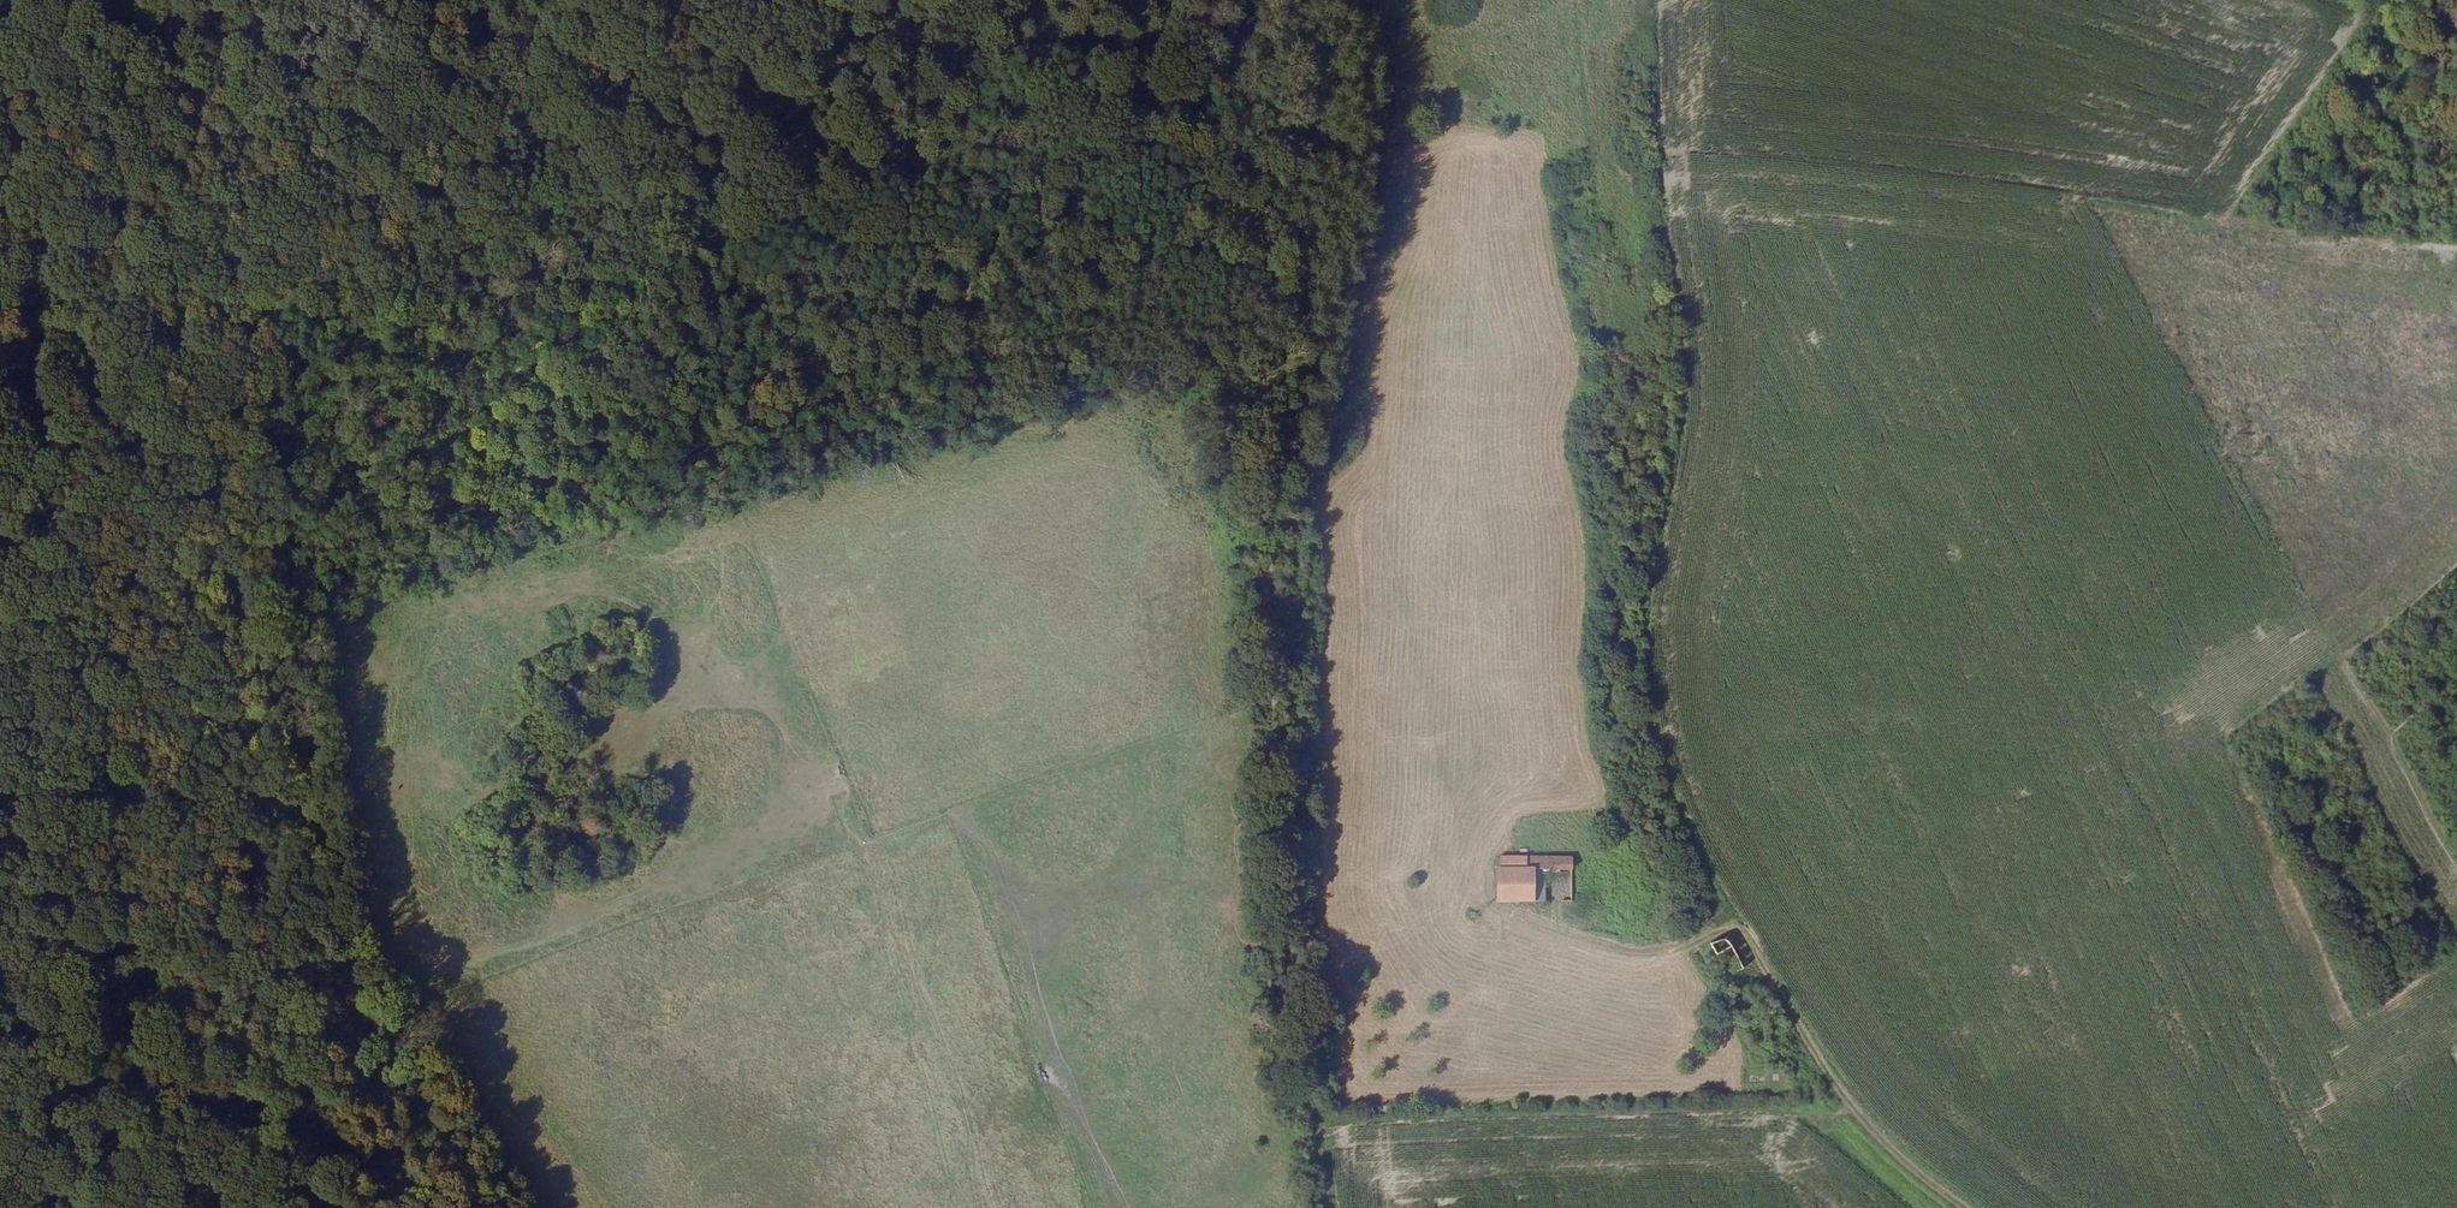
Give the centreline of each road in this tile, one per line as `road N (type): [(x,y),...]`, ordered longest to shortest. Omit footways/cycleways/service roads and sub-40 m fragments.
road 1 (track): [(1258,0),(1300,125),(1302,158),(1265,612),(1291,842),(1289,979),(1318,1207)]
road 2 (track): [(1697,939),(1719,929),(1736,939),(1839,1100),(1960,1207)]

